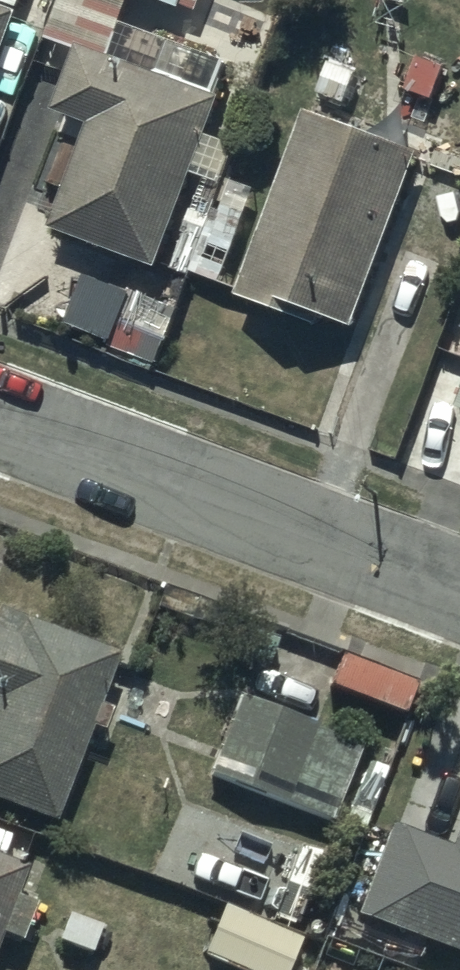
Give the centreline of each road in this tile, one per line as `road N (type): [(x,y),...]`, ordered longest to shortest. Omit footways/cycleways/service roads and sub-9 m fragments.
road 1 (residential): [(0,425),(459,608)]

